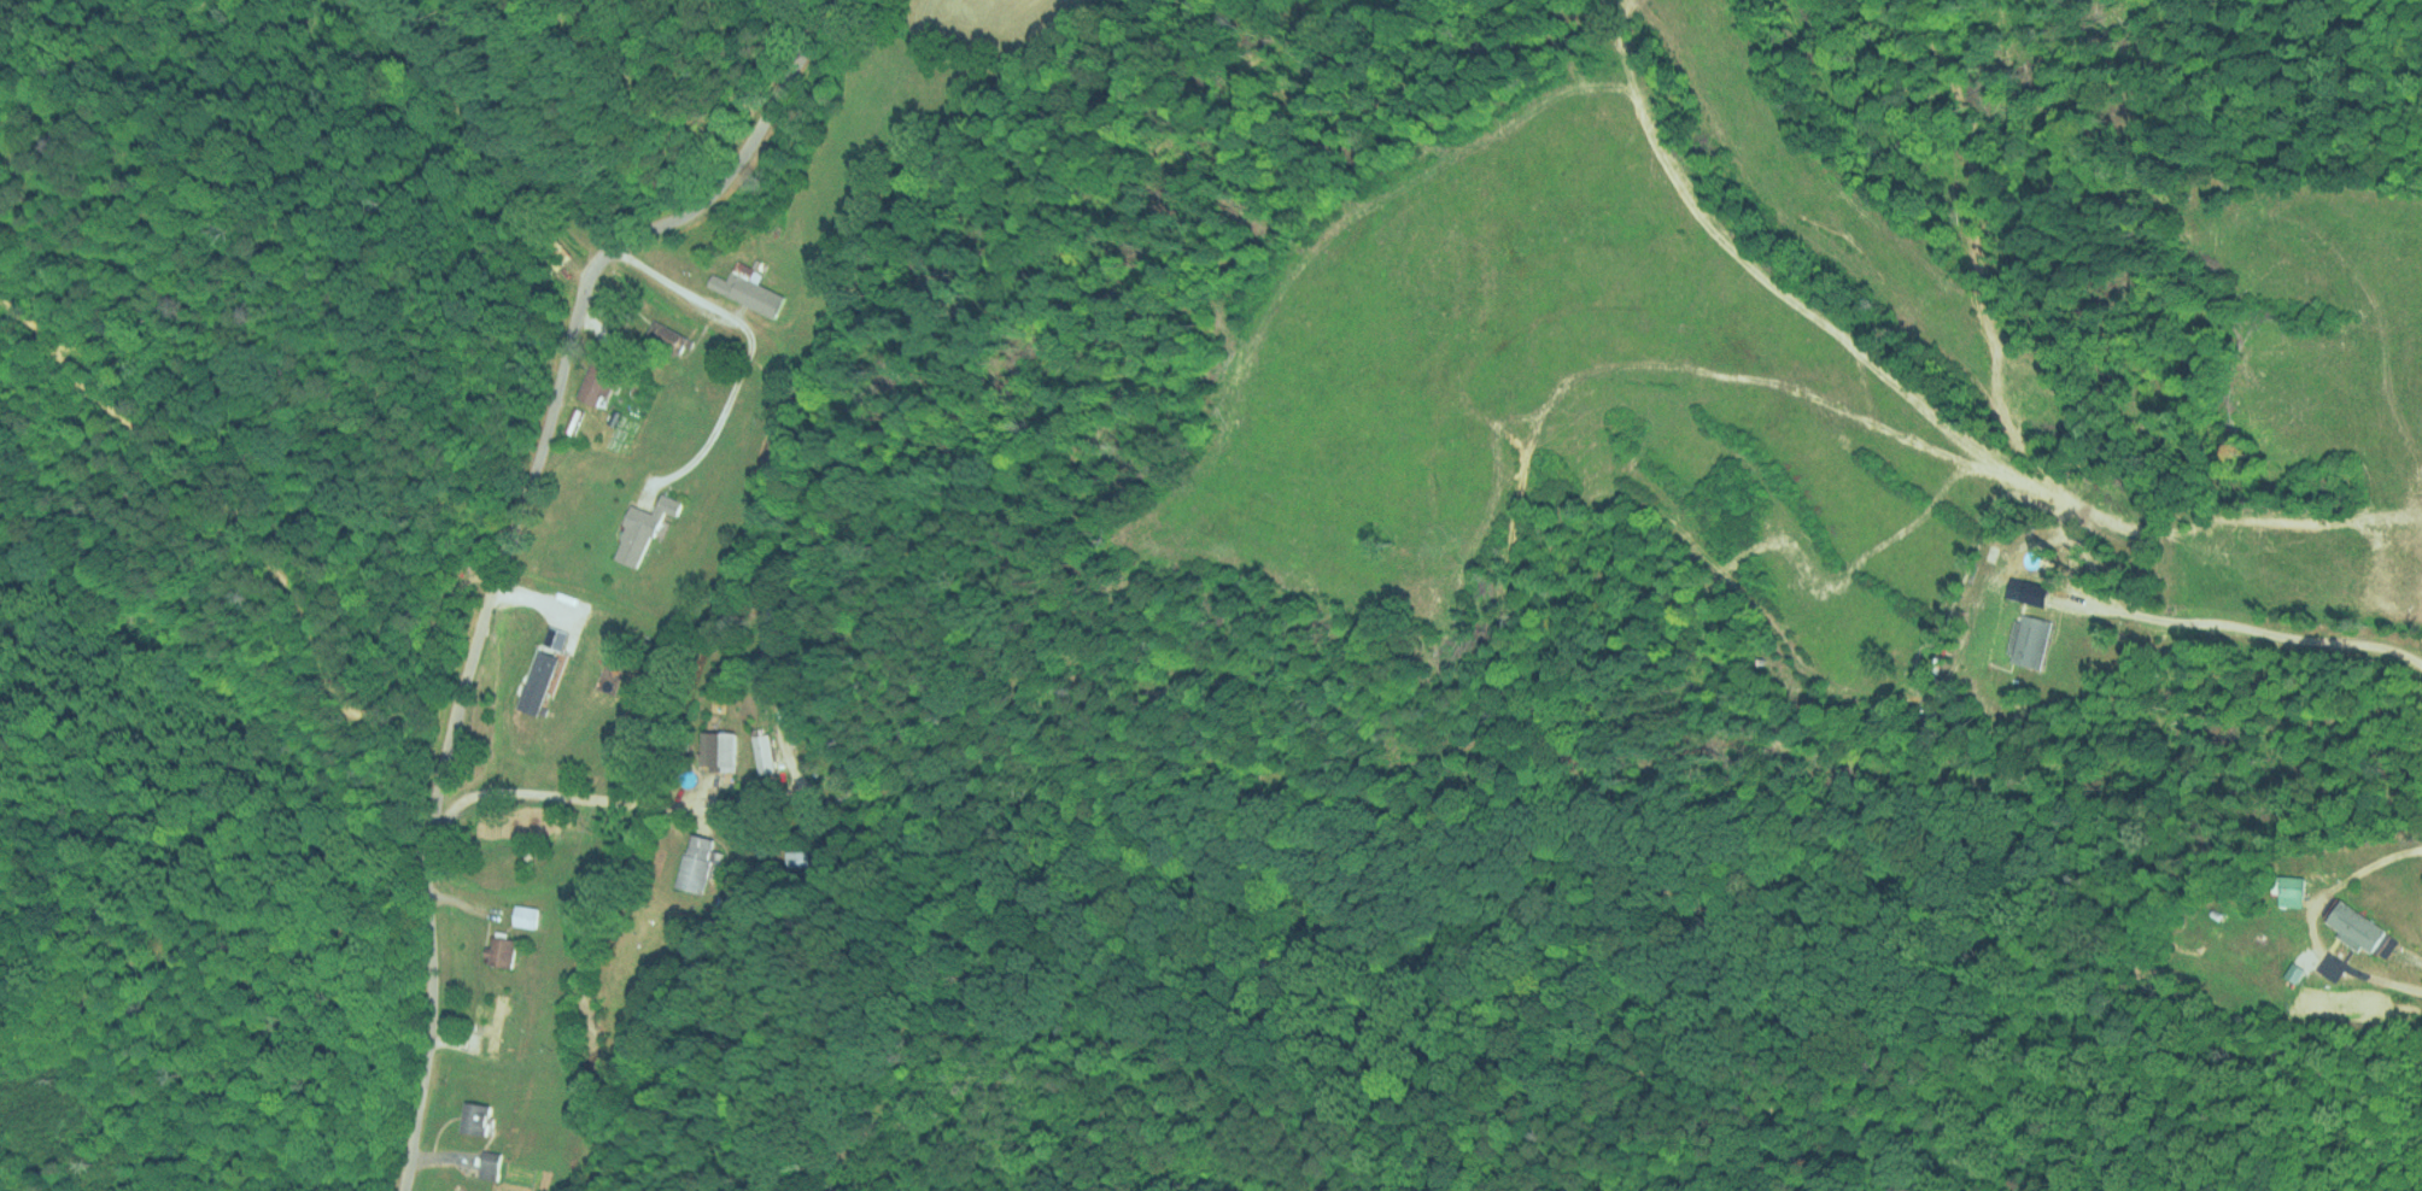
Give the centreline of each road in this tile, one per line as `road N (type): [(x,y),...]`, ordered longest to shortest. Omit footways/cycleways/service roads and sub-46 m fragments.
road 1 (tertiary): [(398,1190),(426,1050),(435,790),(469,655),(591,284),(612,253),(715,175),(841,0)]

